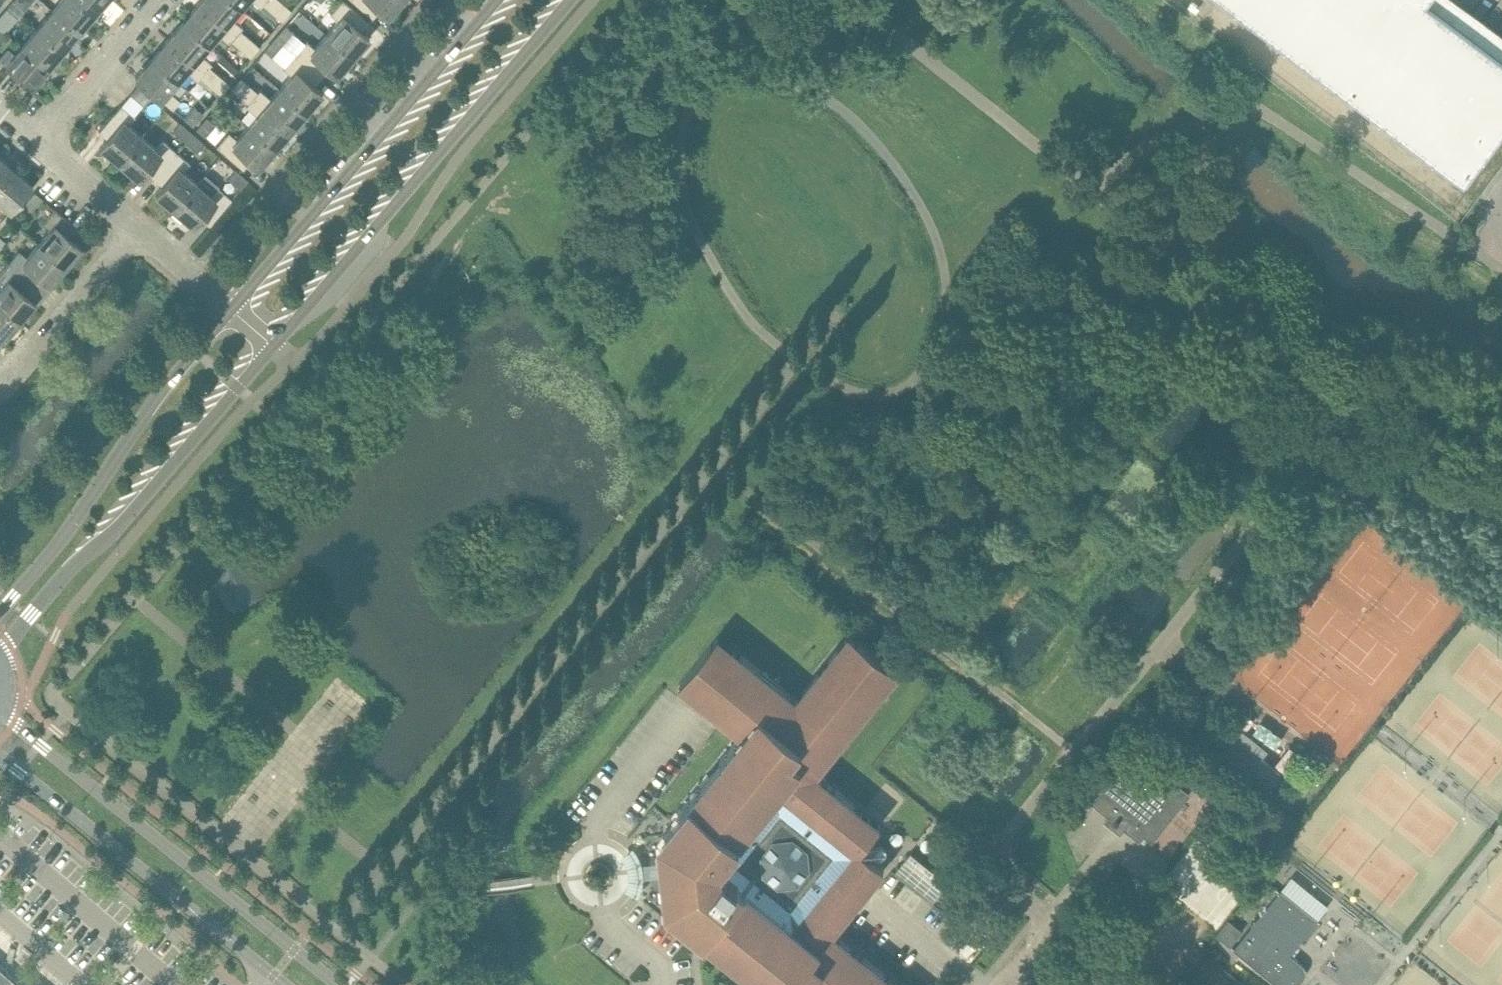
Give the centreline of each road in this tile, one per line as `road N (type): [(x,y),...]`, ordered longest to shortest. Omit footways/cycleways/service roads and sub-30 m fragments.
road 1 (secondary): [(276,345),(576,0)]
road 2 (tertiary): [(336,984),(42,745),(0,697)]
road 3 (secondary): [(0,659),(62,579),(121,526),(276,345)]
road 4 (secondary): [(501,0),(232,309)]
road 5 (secondary): [(232,309),(0,611)]
road 6 (tertiary): [(0,757),(286,984)]
road 7 (residential): [(140,231),(0,388)]
road 8 (residential): [(38,143),(160,0)]
road 9 (residential): [(140,231),(38,143)]
road 10 (residential): [(232,309),(140,231)]

